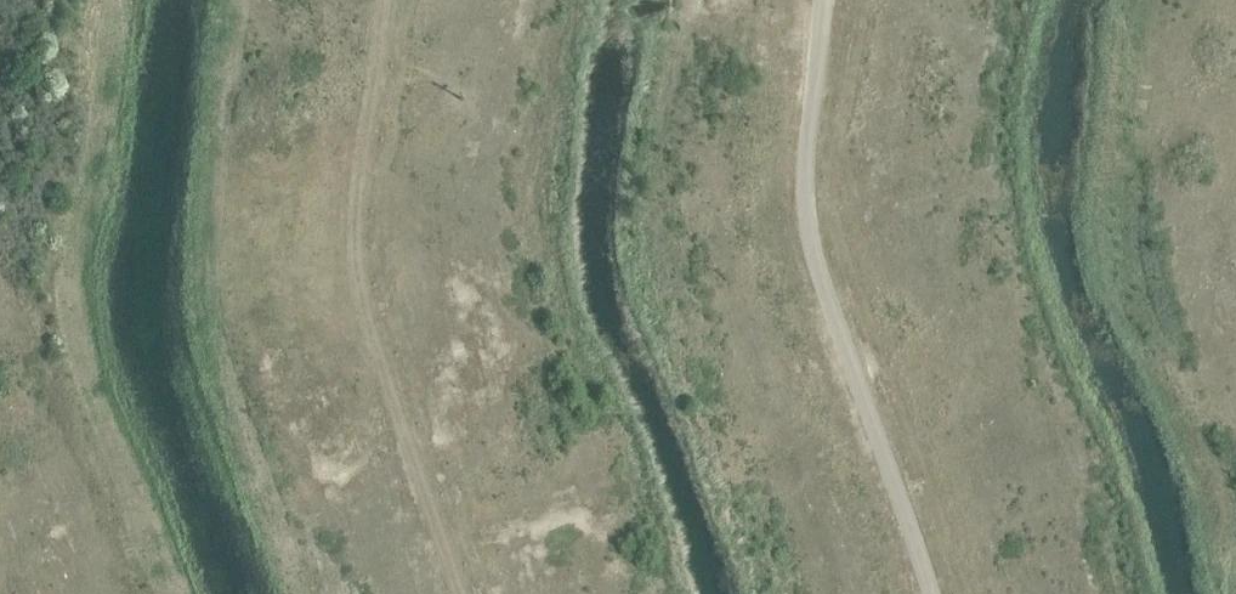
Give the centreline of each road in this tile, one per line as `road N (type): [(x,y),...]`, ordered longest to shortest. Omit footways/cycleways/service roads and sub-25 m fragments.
road 1 (unclassified): [(928,593),(816,267),(802,166),(822,0)]
road 2 (track): [(457,593),(354,295),(356,193),(385,0)]

